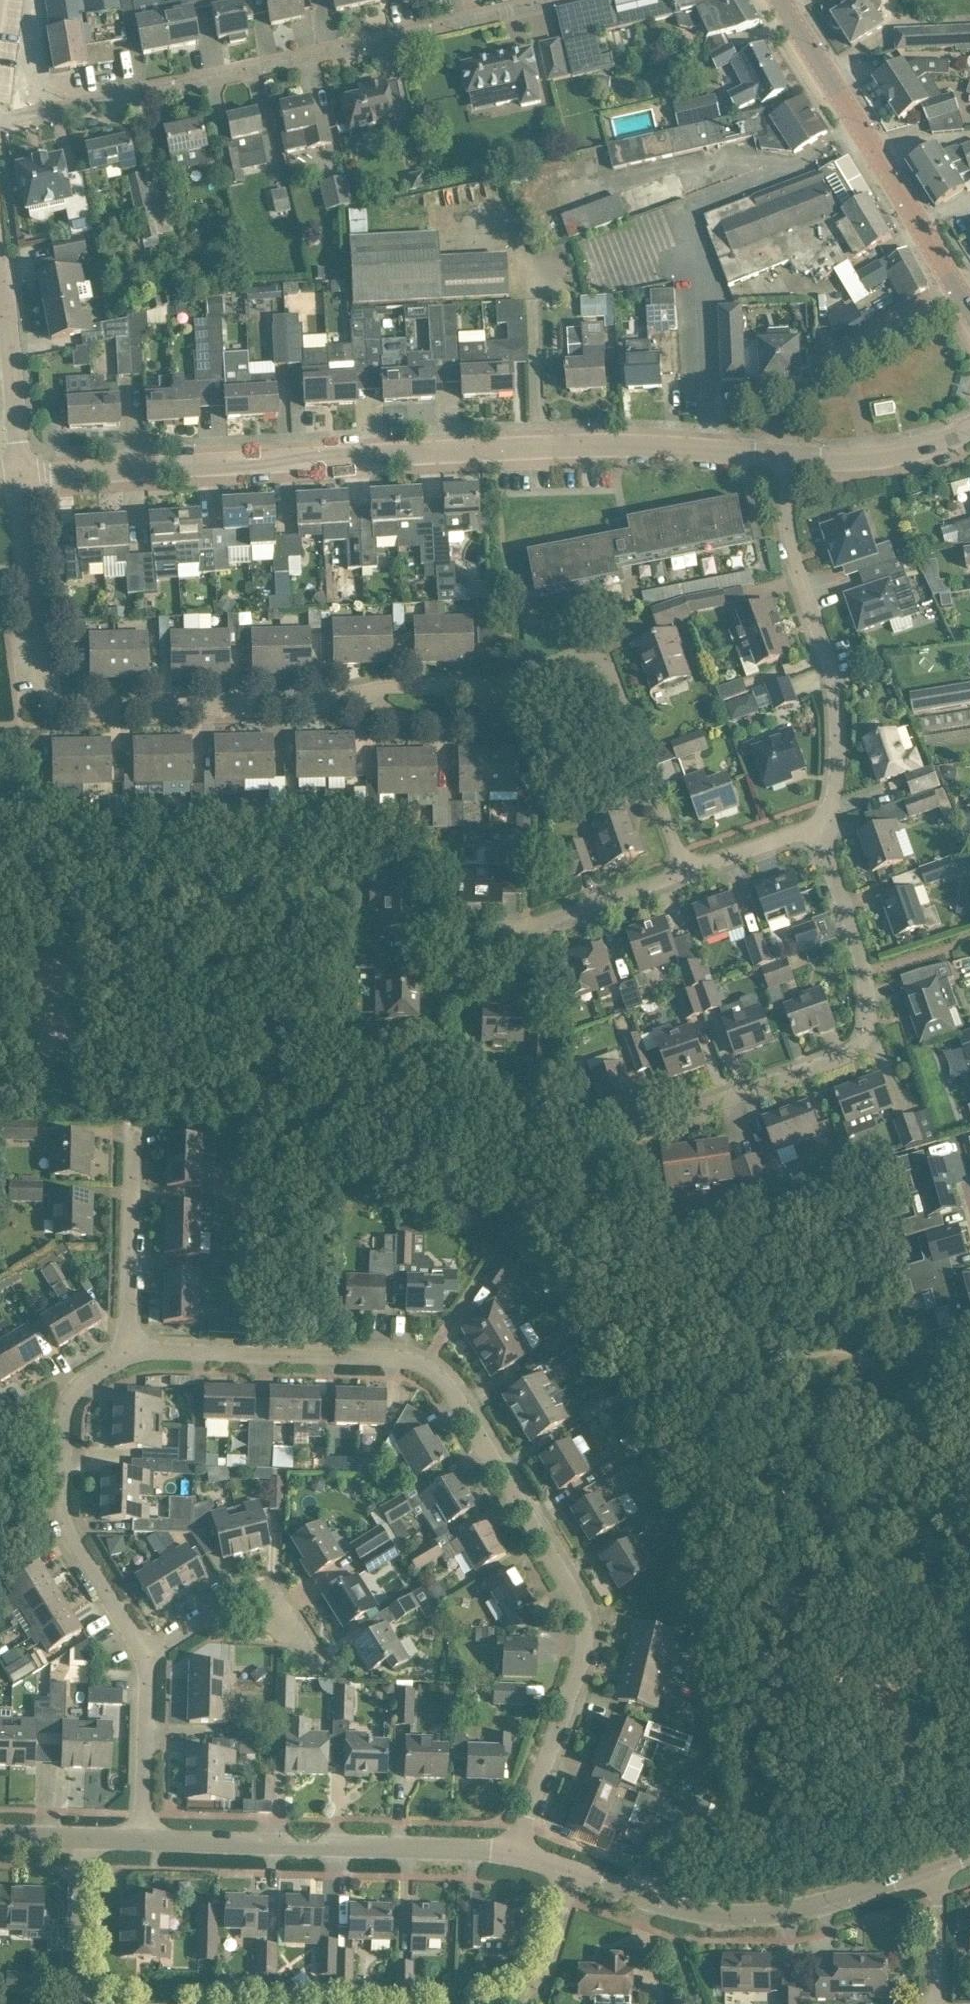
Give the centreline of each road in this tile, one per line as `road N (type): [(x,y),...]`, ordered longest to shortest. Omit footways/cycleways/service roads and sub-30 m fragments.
road 1 (residential): [(132,1349),(387,1358),(420,1366),(448,1389),(589,1627),(510,1857)]
road 2 (residential): [(704,450),(612,444),(21,476)]
road 3 (residential): [(573,0),(0,121)]
road 4 (residential): [(371,694),(323,704),(63,709),(46,686),(21,476)]
road 5 (residential): [(659,1124),(852,1055),(866,1036),(868,974),(830,864),(826,825)]
road 6 (residential): [(841,139),(687,214),(704,450)]
road 7 (residential): [(565,1874),(732,1918),(810,1909),(940,1874)]
road 8 (residential): [(826,825),(839,701),(788,537),(784,457)]
road 9 (residential): [(145,1840),(510,1857)]
road 10 (residential): [(149,1656),(66,1526),(66,1413),(77,1384),(132,1349)]
road 11 (tertiary): [(969,308),(782,0)]
road 12 (residential): [(685,875),(606,657),(591,649),(495,686)]
road 13 (residential): [(149,1656),(271,1592),(323,1670)]
road 14 (residential): [(470,954),(685,875)]
road 15 (residential): [(132,1349),(135,1132)]
road 16 (residential): [(21,476),(0,280)]
road 17 (residential): [(969,434),(936,450),(869,459),(784,457)]
road 18 (residential): [(145,1840),(149,1656)]
road 19 (residential): [(83,2003),(83,1838)]
road 20 (residential): [(495,686),(488,721),(415,721),(384,708),(371,694)]
road 21 (residential): [(685,875),(826,825)]
road 22 (residential): [(565,1874),(538,1970),(502,2003)]
road 23 (residential): [(938,2003),(940,1874)]
road 24 (residential): [(495,686),(371,694)]

